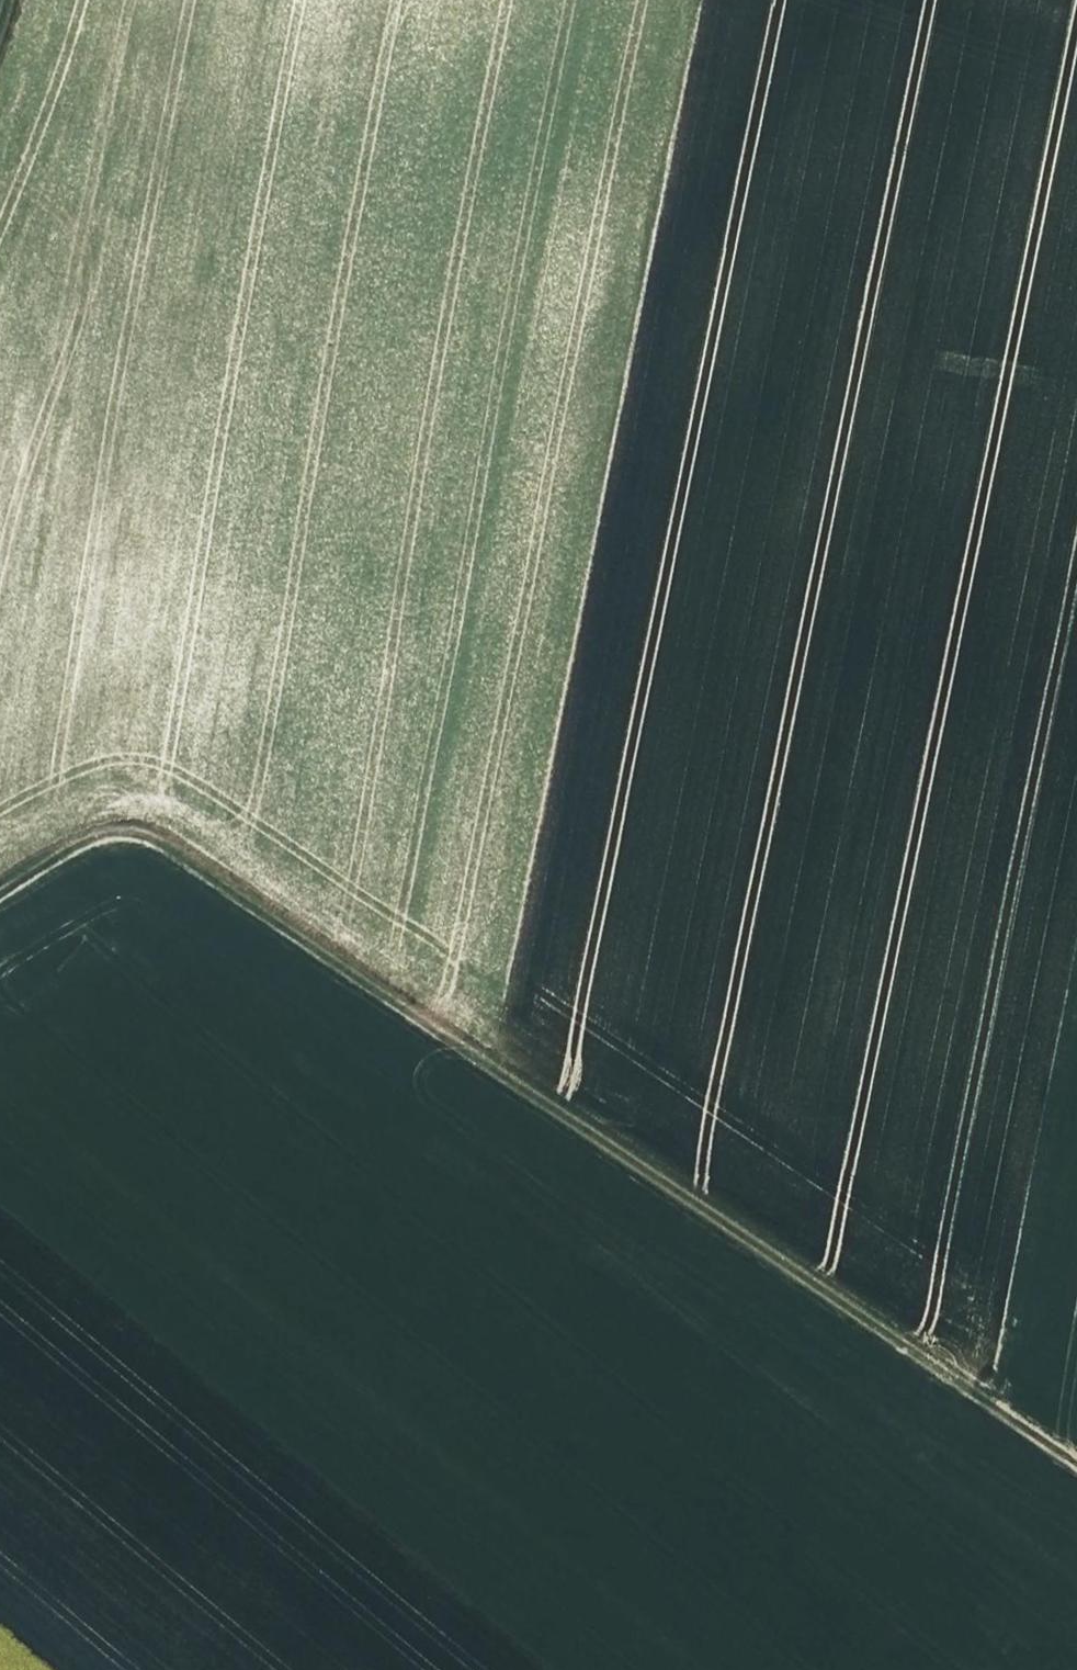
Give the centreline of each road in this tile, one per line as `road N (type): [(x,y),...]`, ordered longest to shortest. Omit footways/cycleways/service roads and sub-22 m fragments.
road 1 (track): [(1076,1462),(153,845),(115,837),(74,846),(0,895)]

